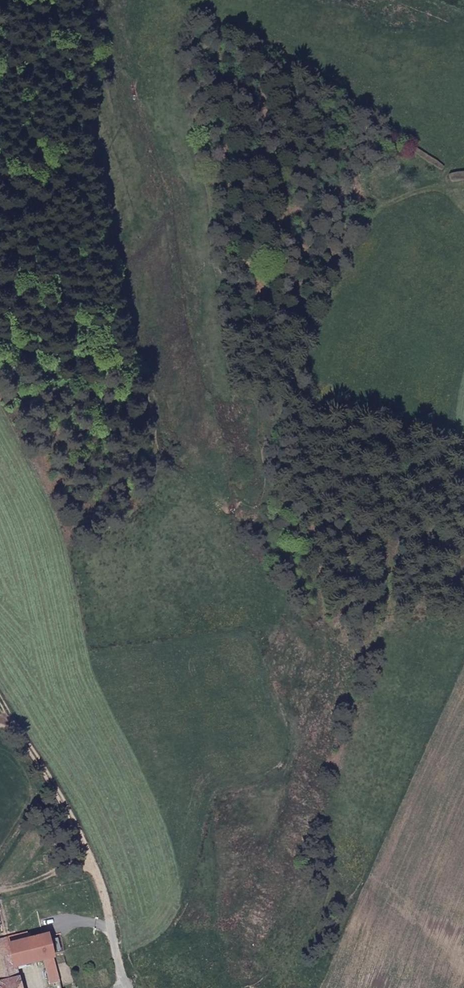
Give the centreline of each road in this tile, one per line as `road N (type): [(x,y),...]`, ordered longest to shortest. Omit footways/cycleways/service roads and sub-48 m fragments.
road 1 (track): [(0,722),(33,746),(98,877),(123,987)]

